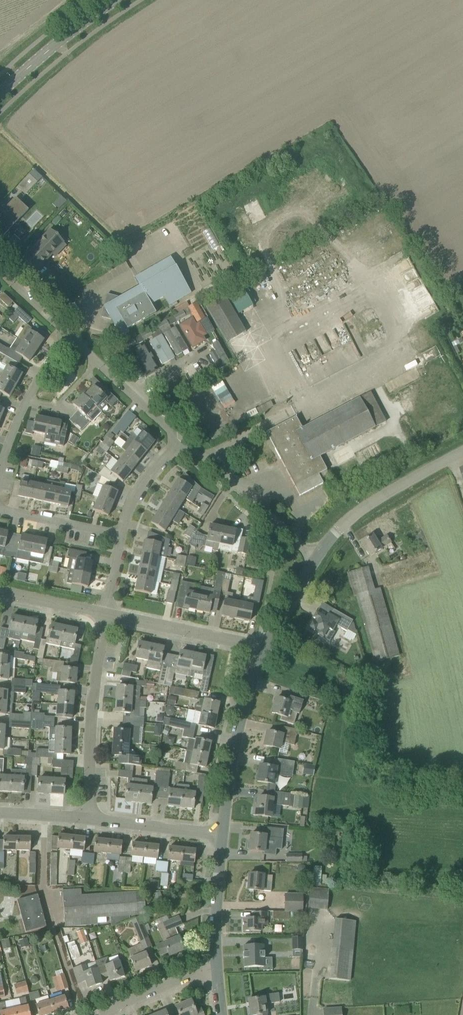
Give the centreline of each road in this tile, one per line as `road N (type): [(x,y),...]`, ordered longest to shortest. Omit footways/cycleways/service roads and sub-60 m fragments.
road 1 (residential): [(90,819),(90,728),(106,613)]
road 2 (residential): [(222,834),(233,750),(266,647)]
road 3 (residential): [(315,559),(203,453),(175,445)]
road 4 (unclassified): [(315,559),(349,520),(462,453)]
road 5 (residential): [(106,613),(266,647)]
road 6 (residential): [(175,445),(159,419),(69,336)]
road 7 (tertiary): [(0,93),(116,0)]
road 8 (residential): [(92,1014),(216,964)]
road 9 (residential): [(90,819),(222,834)]
road 10 (residential): [(216,964),(222,834)]
road 11 (residential): [(122,534),(0,510)]

